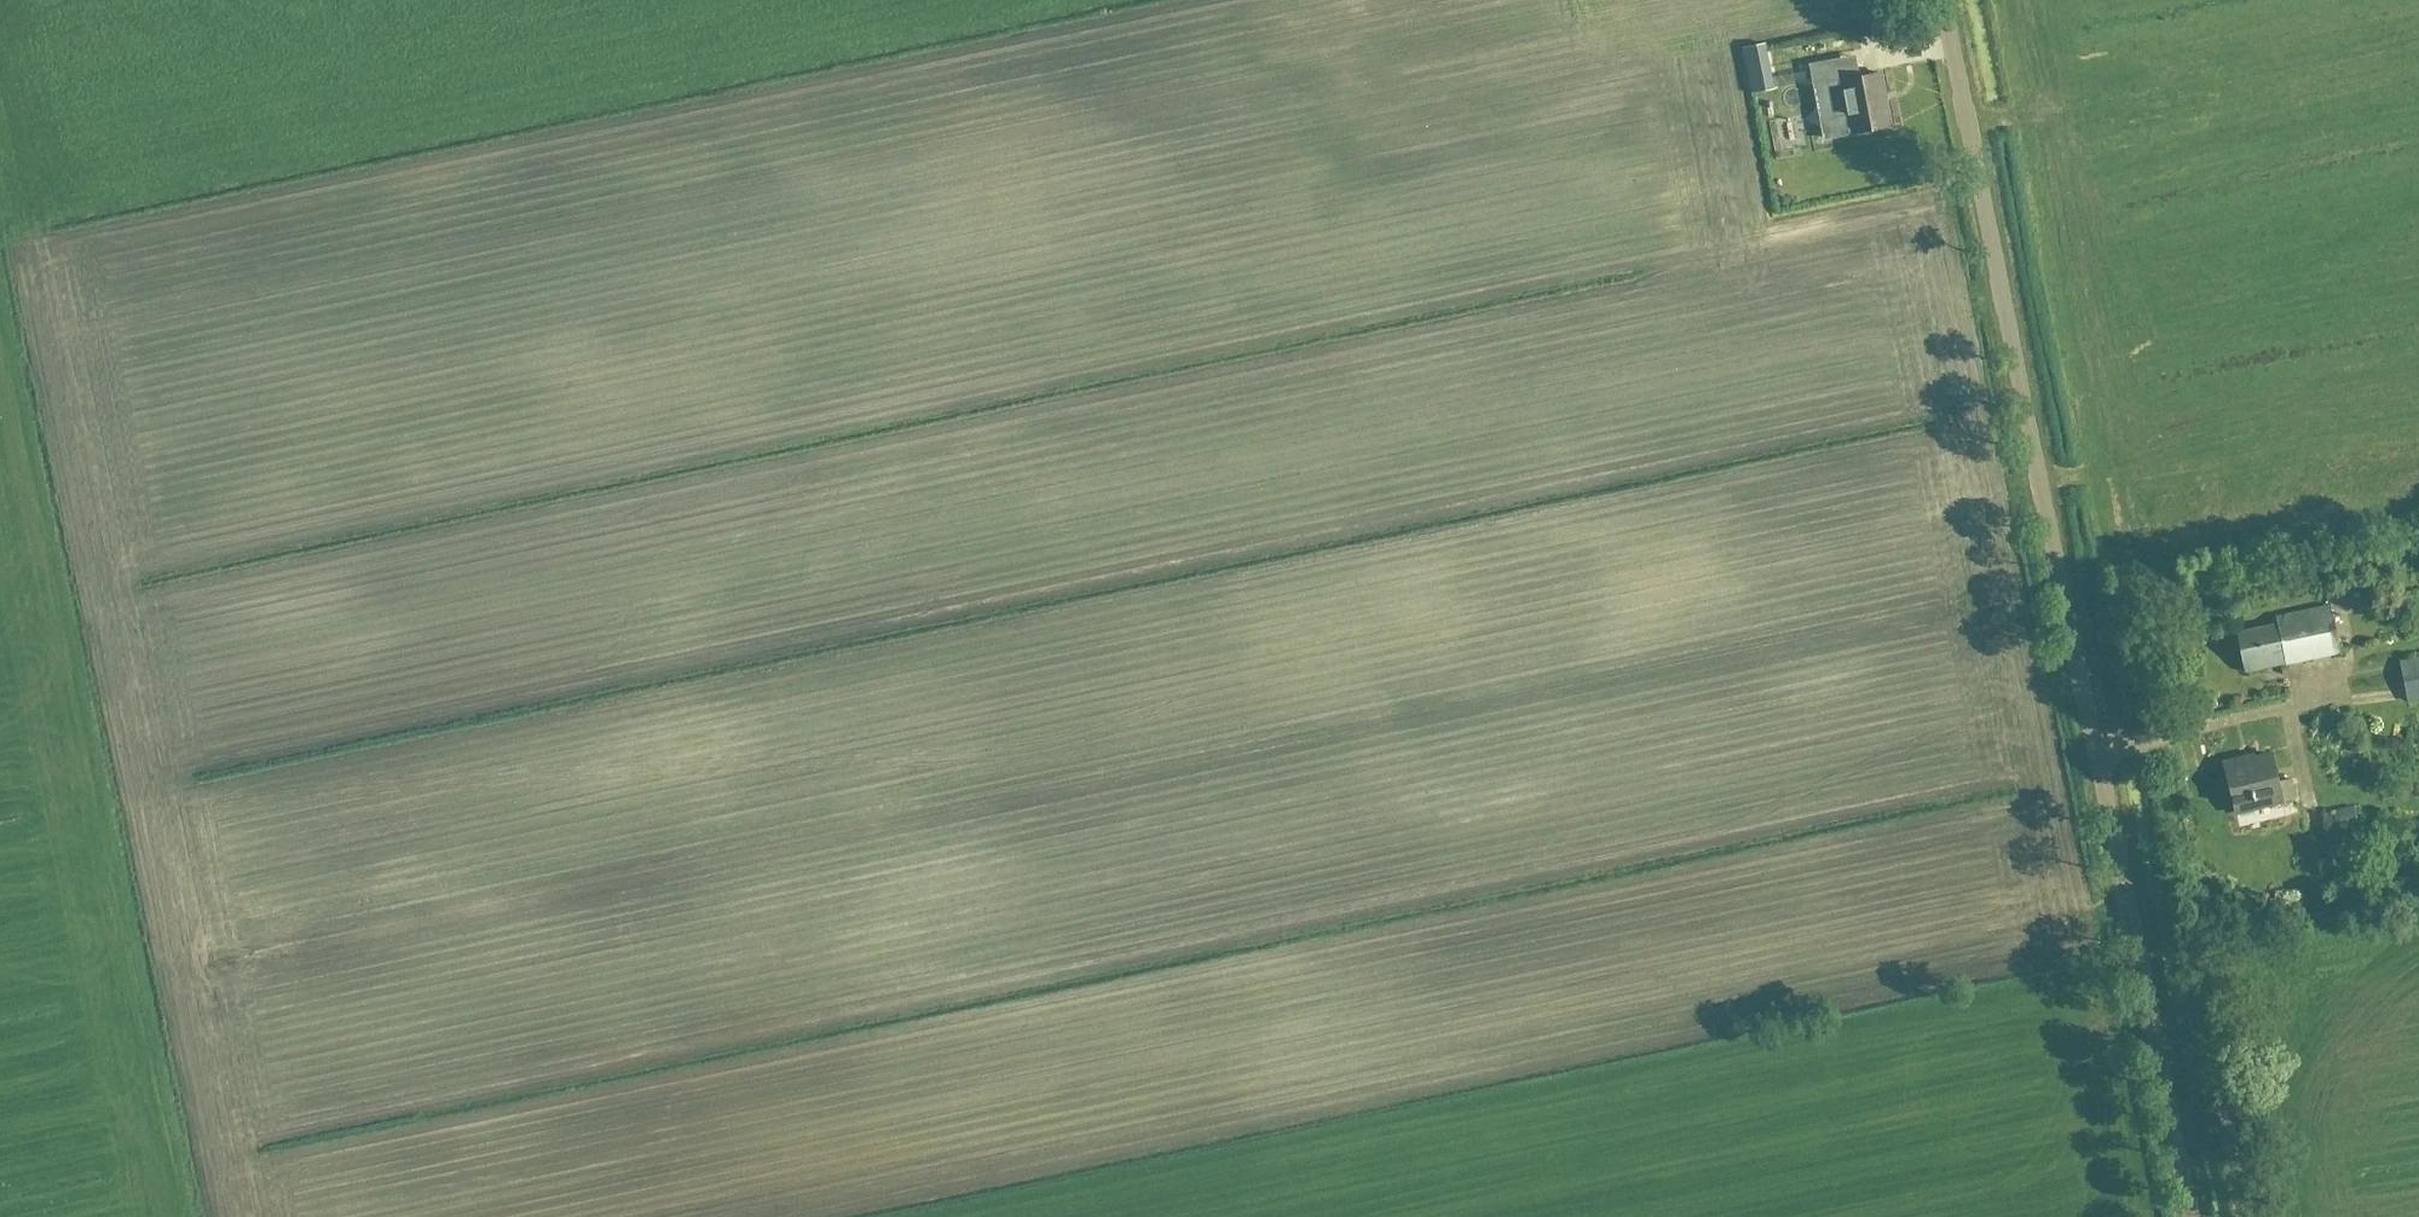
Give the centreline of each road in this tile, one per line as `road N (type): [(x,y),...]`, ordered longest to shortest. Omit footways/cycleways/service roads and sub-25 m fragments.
road 1 (unclassified): [(2180,1216),(1935,0)]
road 2 (track): [(0,412),(169,1216)]

